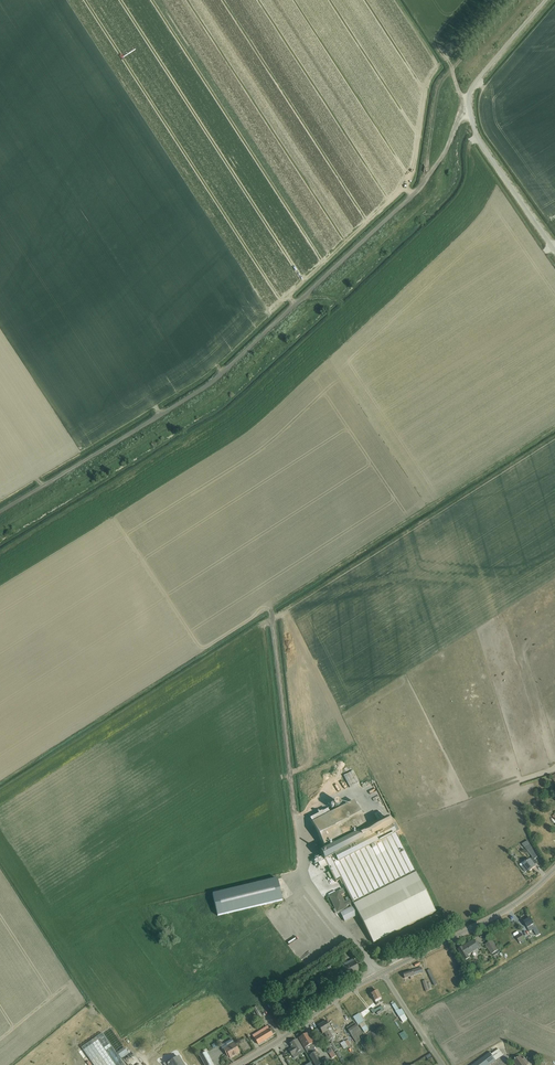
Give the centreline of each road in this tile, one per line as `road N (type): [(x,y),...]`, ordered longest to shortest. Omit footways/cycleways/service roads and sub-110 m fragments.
road 1 (track): [(448,61),(468,100),(415,192),(209,385),(0,512)]
road 2 (unclassified): [(554,251),(478,139),(468,100),(546,0)]
road 3 (track): [(272,618),(298,822)]
road 4 (tertiary): [(382,974),(508,908),(554,869)]
road 5 (tertiary): [(238,1064),(382,974)]

